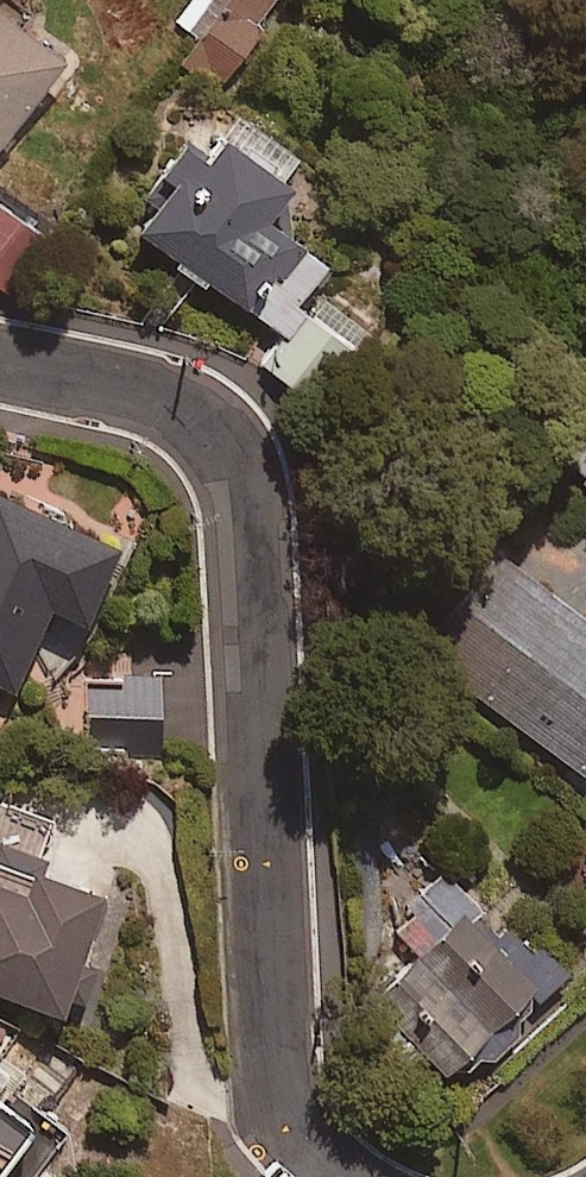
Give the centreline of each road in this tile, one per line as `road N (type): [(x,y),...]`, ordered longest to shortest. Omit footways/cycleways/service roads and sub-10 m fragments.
road 1 (residential): [(326,1176),(288,1126),(246,510),(234,466),(206,432),(164,409),(0,368)]

